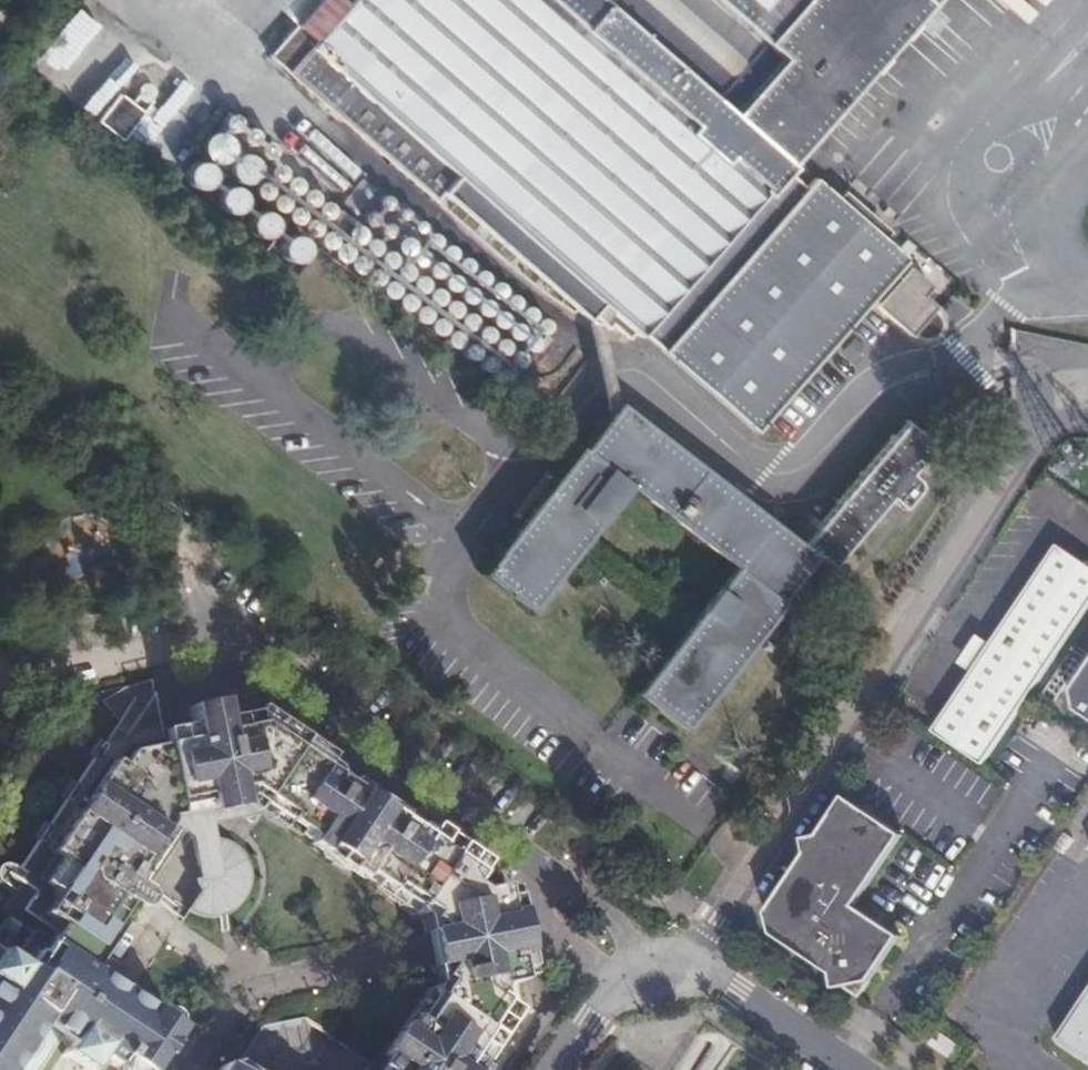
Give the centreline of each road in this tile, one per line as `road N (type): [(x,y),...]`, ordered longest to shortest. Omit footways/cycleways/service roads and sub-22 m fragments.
road 1 (residential): [(691,953),(1078,371)]
road 2 (residential): [(5,679),(222,622),(541,869)]
road 3 (residential): [(195,1069),(252,987),(555,926)]
road 4 (residential): [(691,953),(871,1069)]
road 5 (residential): [(654,969),(607,916),(541,869)]

